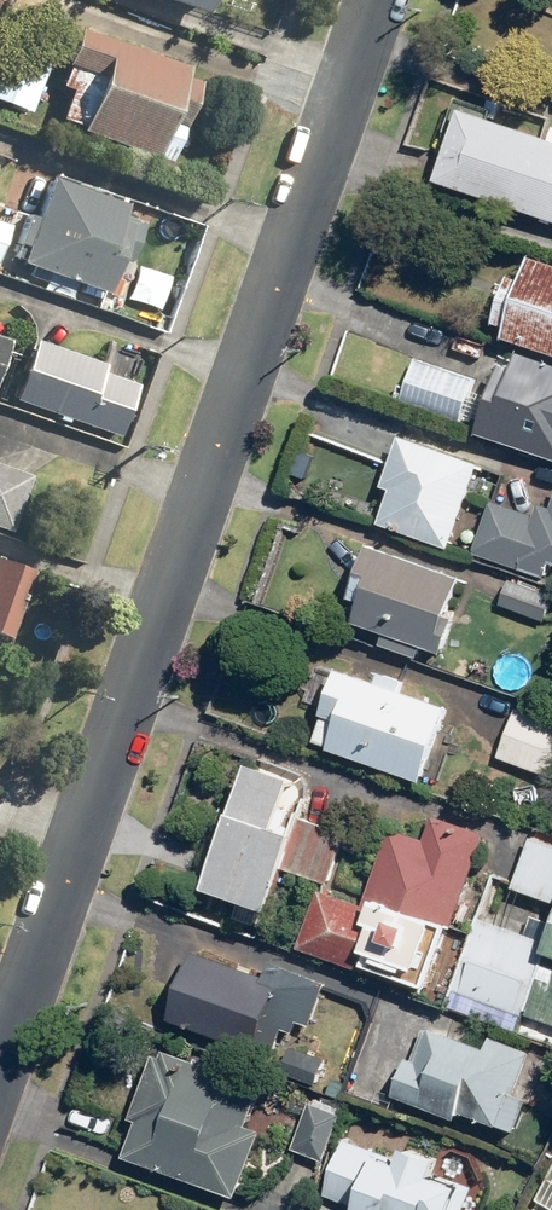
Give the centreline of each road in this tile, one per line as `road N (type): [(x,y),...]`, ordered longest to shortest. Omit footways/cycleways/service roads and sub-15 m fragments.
road 1 (residential): [(374,0),(0,1052)]

